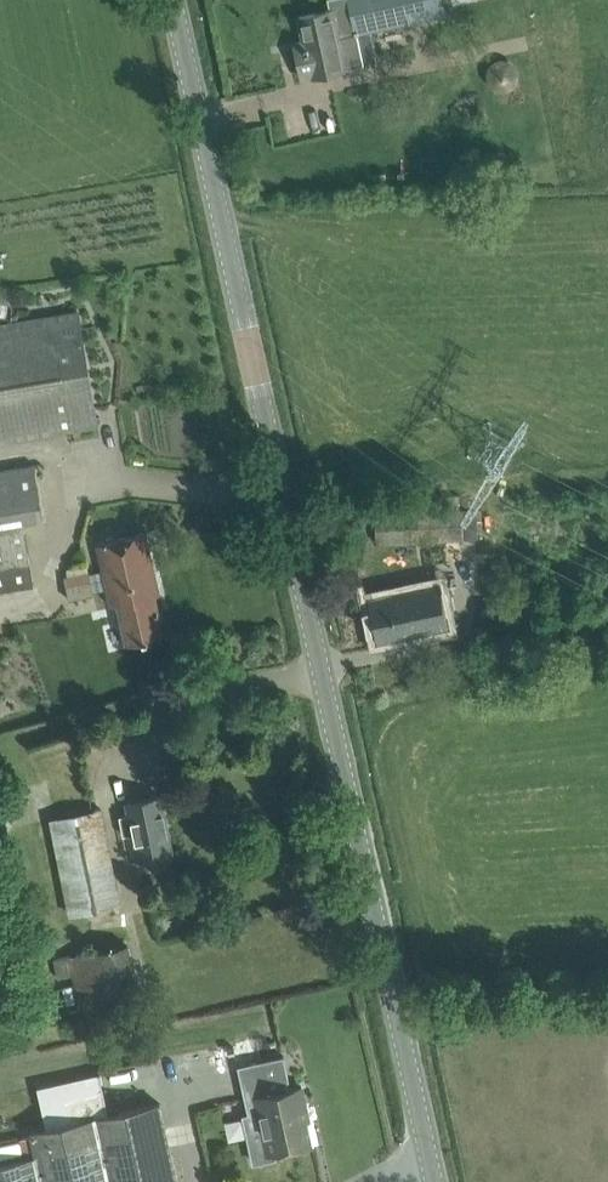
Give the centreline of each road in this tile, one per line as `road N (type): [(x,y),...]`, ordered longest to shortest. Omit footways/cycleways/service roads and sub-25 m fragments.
road 1 (tertiary): [(439,1181),(174,0)]

